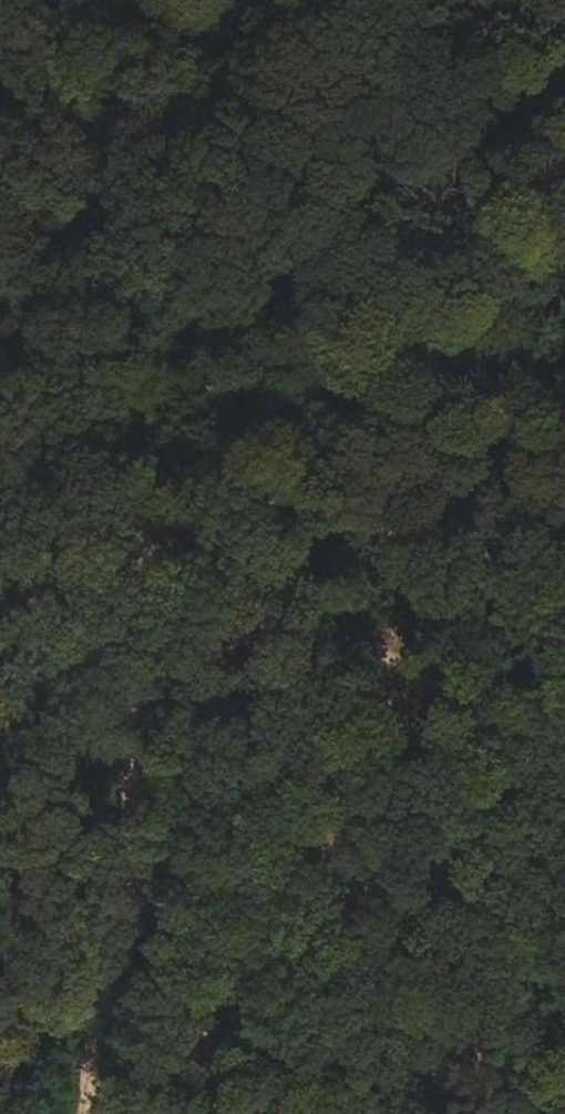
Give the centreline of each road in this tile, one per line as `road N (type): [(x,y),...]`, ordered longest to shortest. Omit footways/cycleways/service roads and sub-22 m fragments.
road 1 (track): [(74,1113),(155,734),(139,583)]
road 2 (track): [(564,543),(118,519)]
road 3 (track): [(564,199),(359,387),(330,472)]
road 4 (track): [(118,519),(31,681),(0,712)]
road 5 (track): [(77,453),(0,288)]

